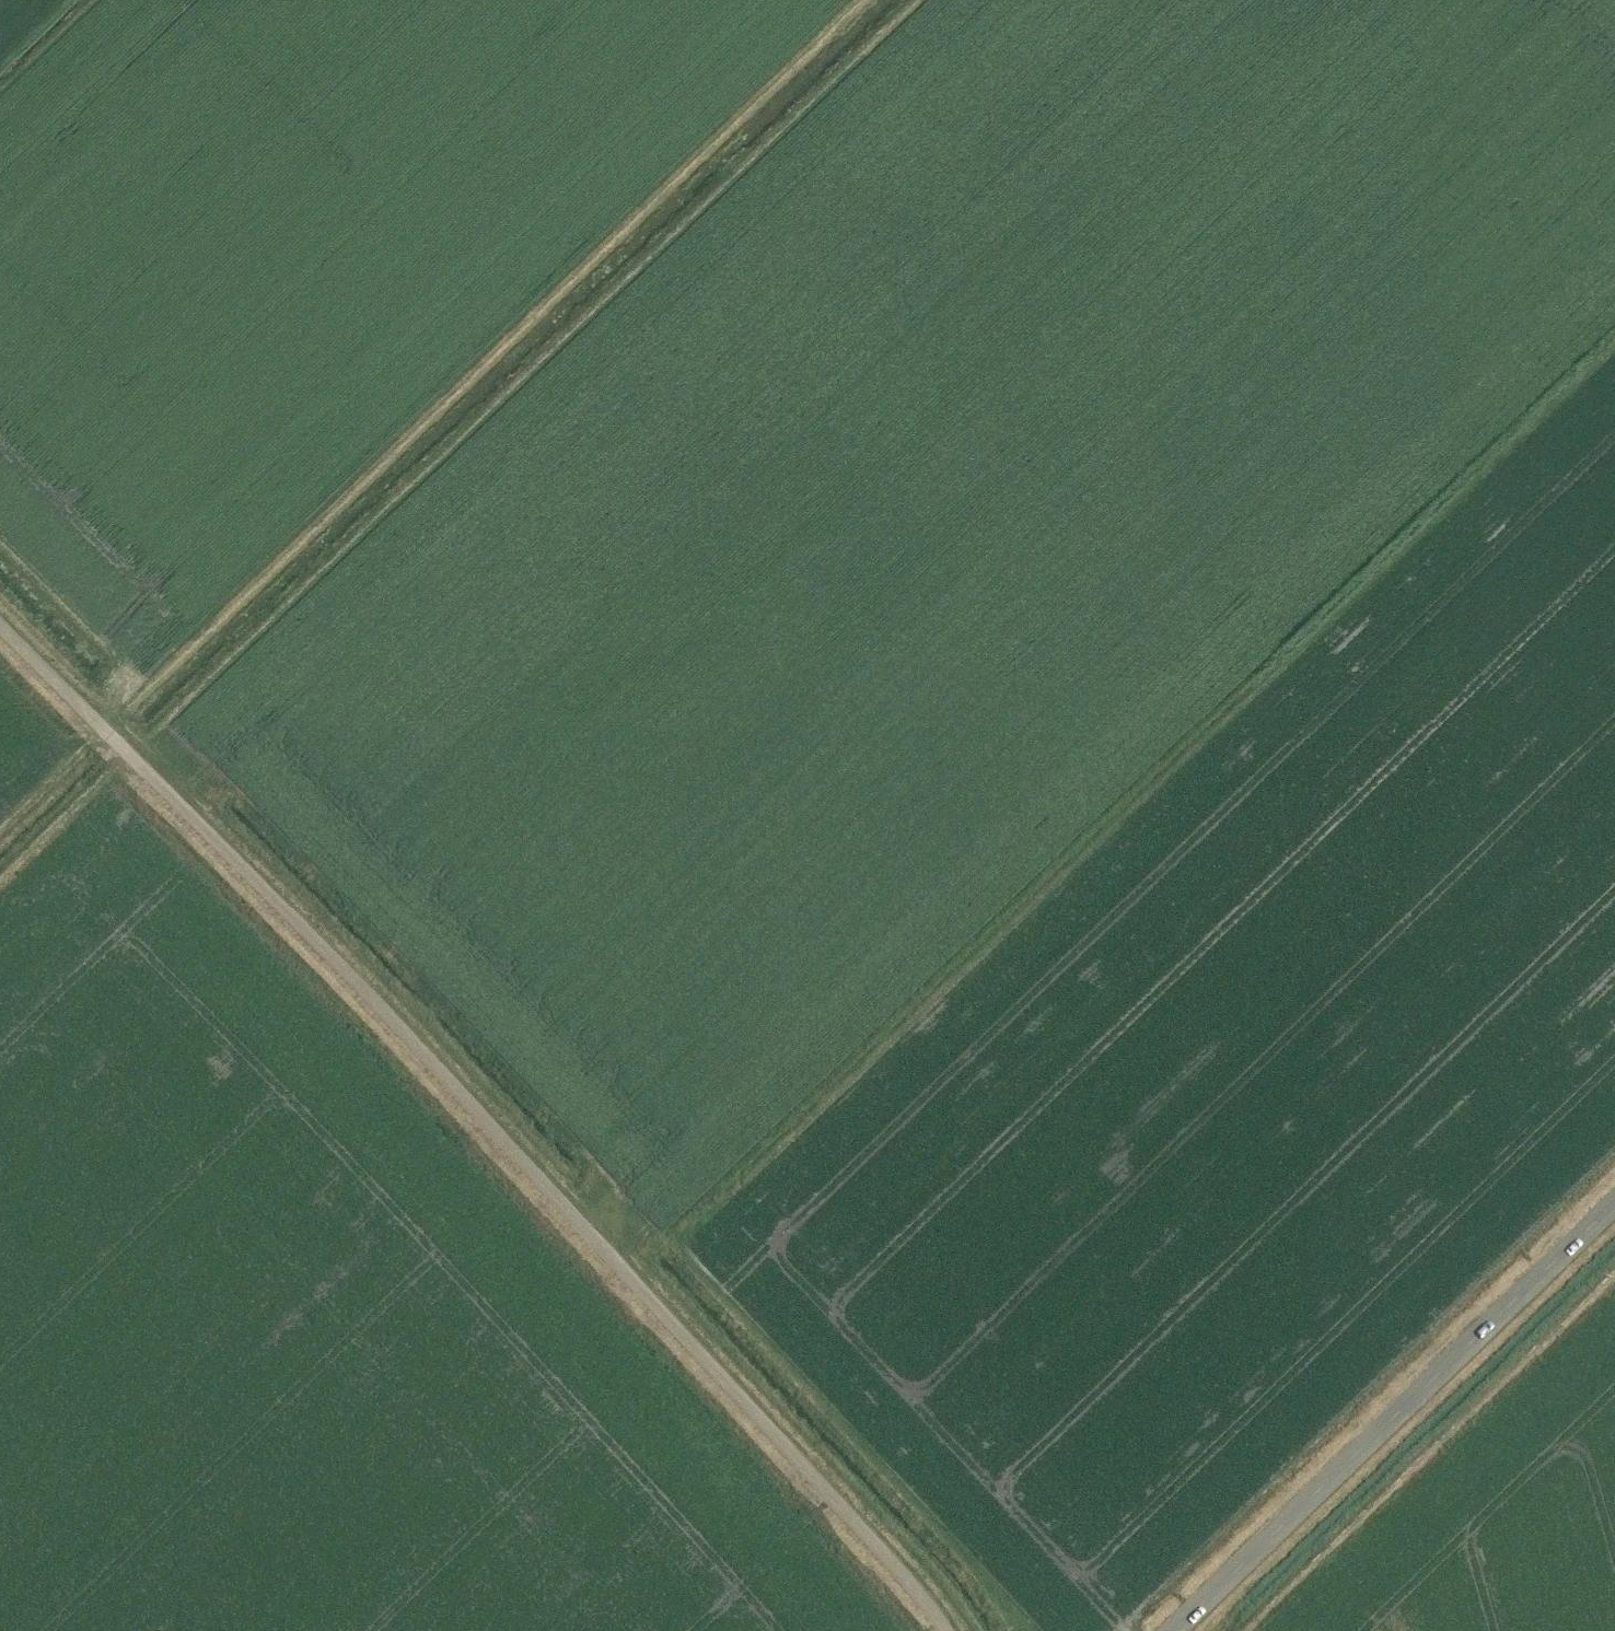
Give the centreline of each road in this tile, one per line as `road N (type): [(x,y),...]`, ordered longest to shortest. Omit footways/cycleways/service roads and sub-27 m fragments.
road 1 (unclassified): [(946,1630),(465,1102),(0,627)]
road 2 (tertiary): [(1170,1630),(1614,1203)]

